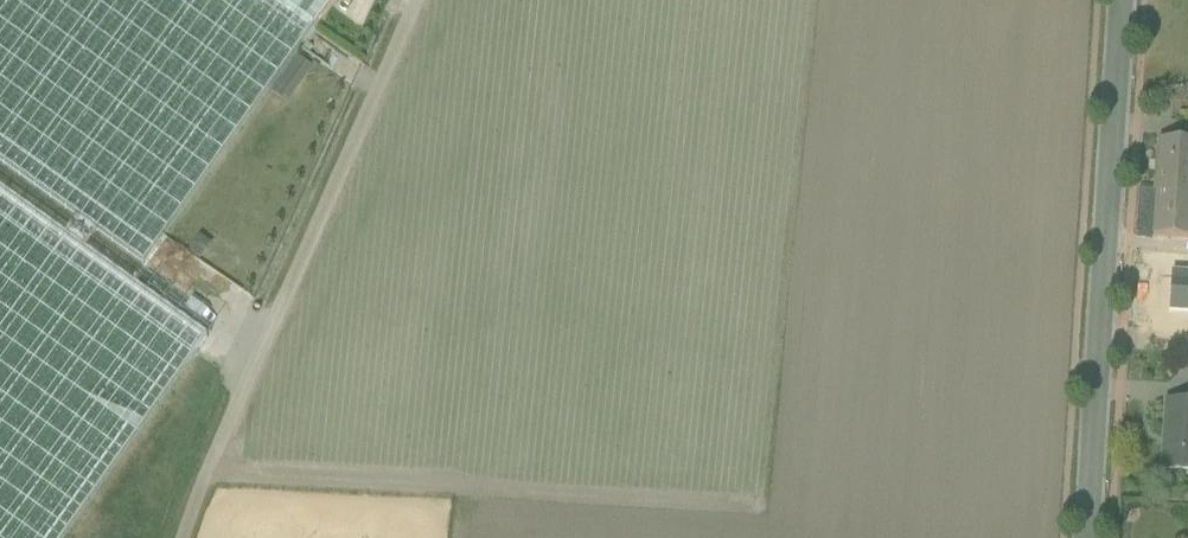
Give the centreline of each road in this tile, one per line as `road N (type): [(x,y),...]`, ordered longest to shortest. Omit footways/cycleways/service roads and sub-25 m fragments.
road 1 (unclassified): [(416,0),(183,537)]
road 2 (tertiary): [(1118,0),(1084,537)]

